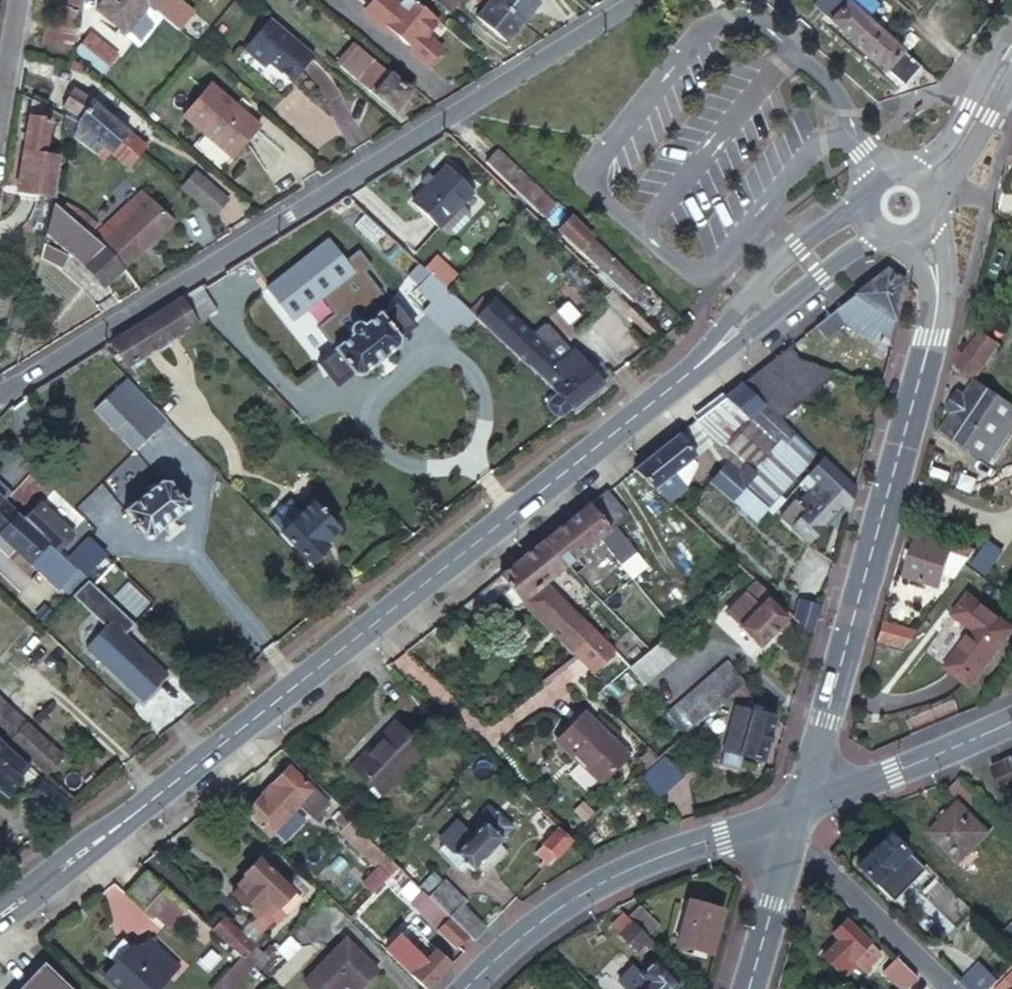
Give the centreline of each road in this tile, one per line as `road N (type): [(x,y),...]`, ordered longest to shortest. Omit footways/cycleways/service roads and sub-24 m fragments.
road 1 (secondary): [(710,356),(0,916)]
road 2 (residential): [(636,0),(0,387)]
road 3 (secondary): [(798,807),(929,338),(936,282),(923,233)]
road 4 (unclassified): [(798,807),(604,881),(563,905),(467,988)]
road 5 (residential): [(798,807),(1011,720)]
road 6 (secondary): [(864,201),(763,278),(710,356)]
road 7 (residential): [(787,846),(819,865),(947,988)]
road 8 (secondary): [(710,356),(884,237)]
road 9 (secondary): [(1011,50),(959,146),(925,179)]
road 10 (secondary): [(748,988),(787,846)]

